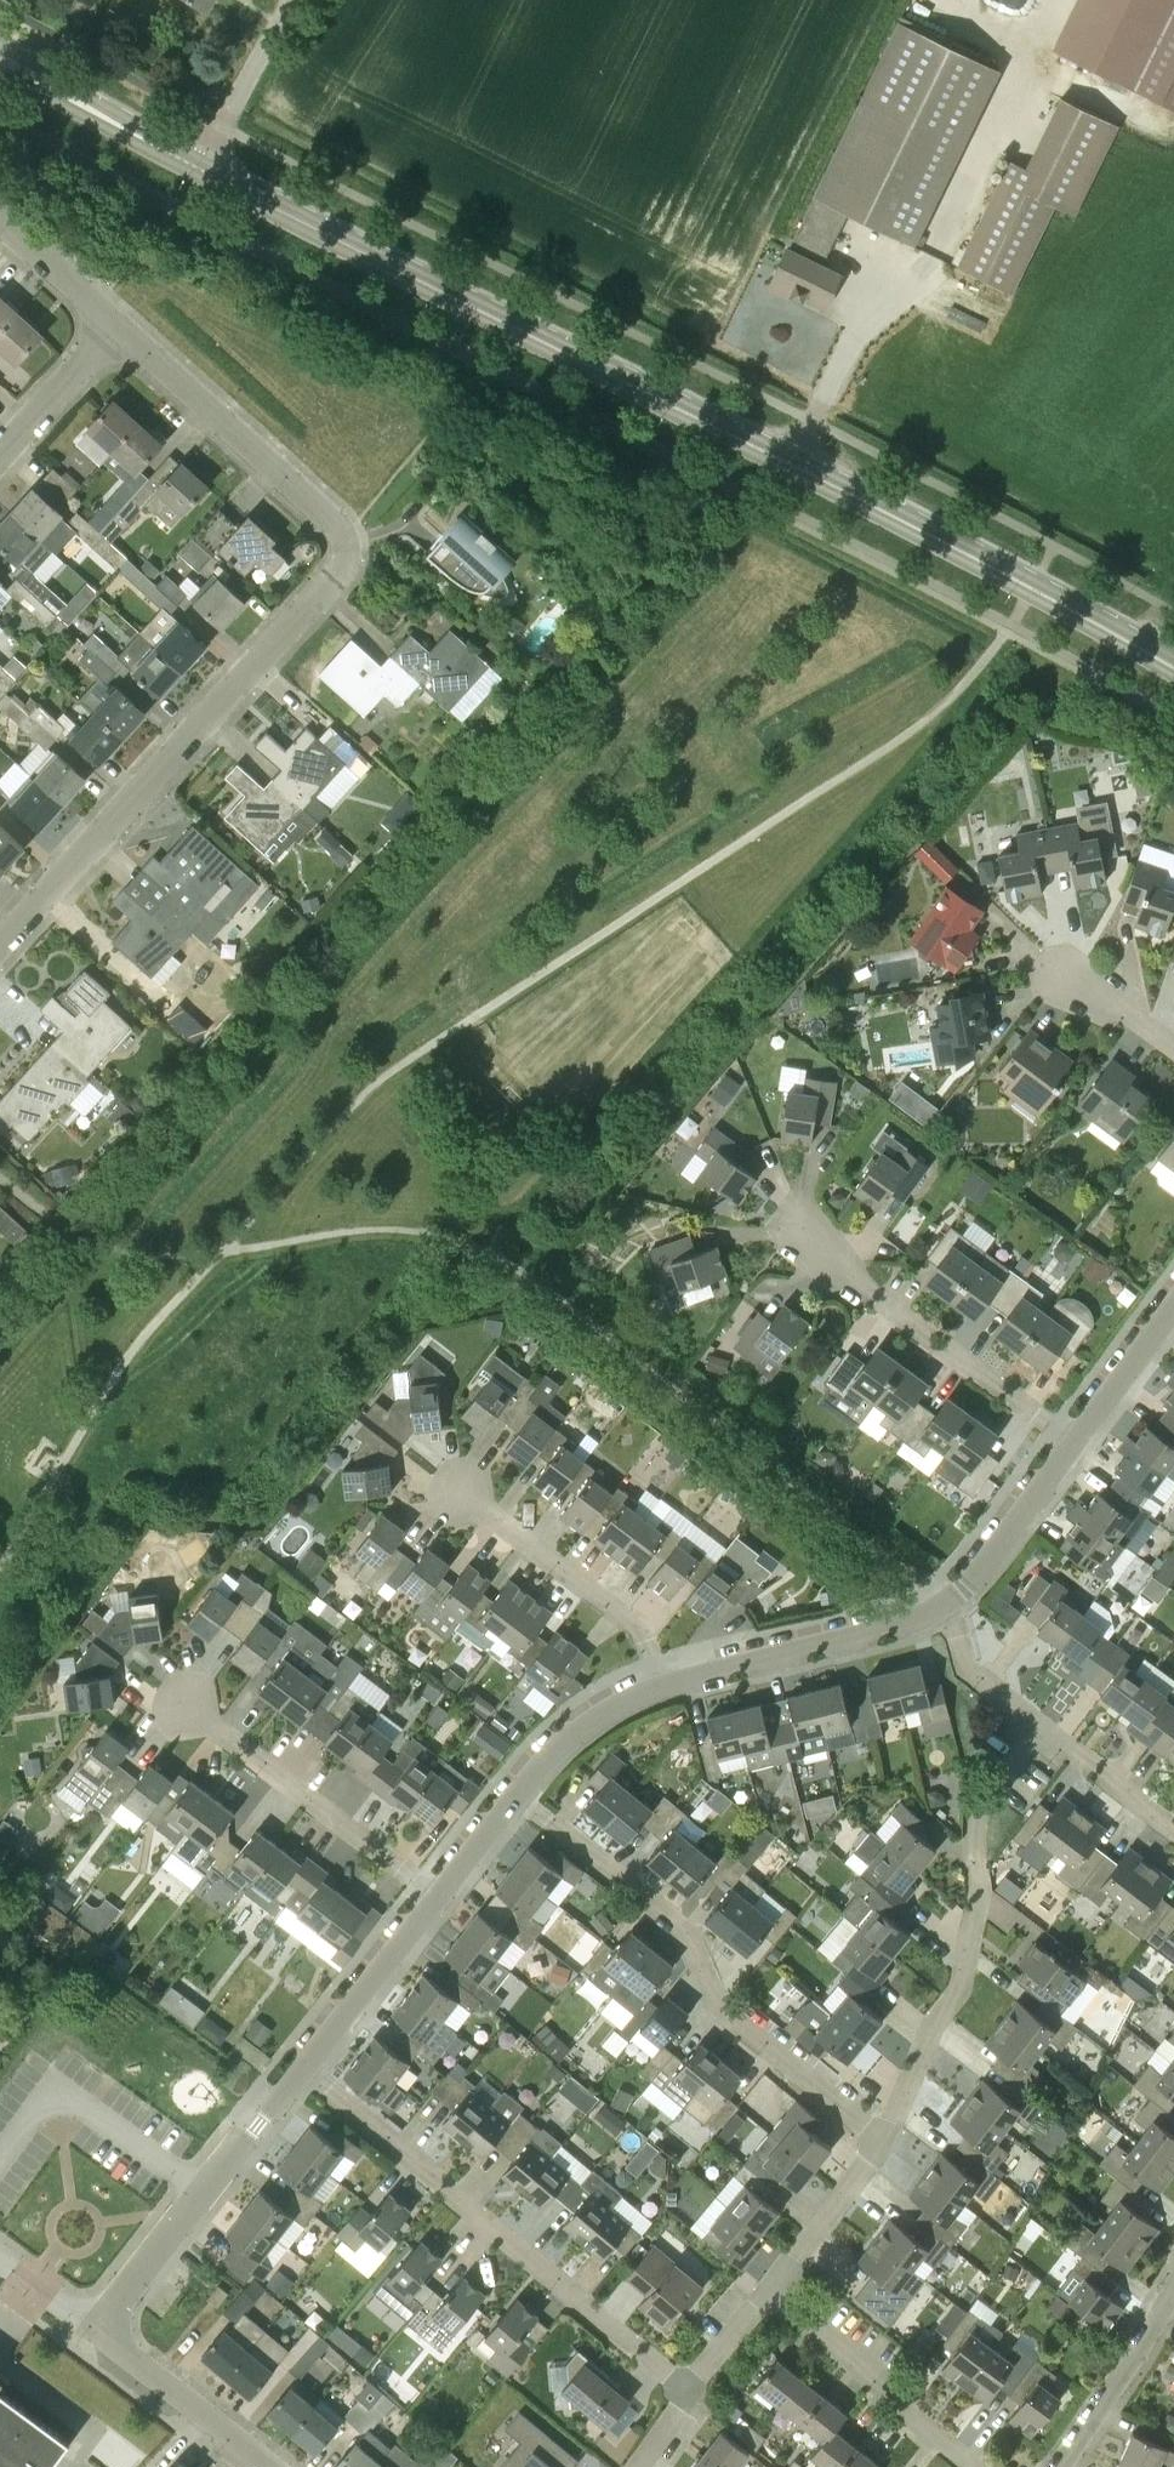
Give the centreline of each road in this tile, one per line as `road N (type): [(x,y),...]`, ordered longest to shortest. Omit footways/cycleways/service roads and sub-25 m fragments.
road 1 (tertiary): [(1173,667),(792,461),(203,166)]
road 2 (residential): [(0,945),(342,569),(348,545)]
road 3 (residential): [(881,2142),(718,2003),(687,1931),(517,1794)]
road 4 (residential): [(683,2392),(302,2069)]
road 5 (residential): [(881,2142),(934,2024),(961,1989),(980,1892),(977,1813),(1040,1727)]
road 6 (residential): [(1076,1439),(872,1294),(779,1213)]
road 7 (residential): [(97,2334),(302,2069)]
road 8 (unclassified): [(348,545),(338,525),(119,329)]
road 9 (residential): [(438,1895),(192,1712)]
road 10 (residential): [(659,1687),(893,1628),(947,1604)]
road 11 (residential): [(659,1687),(639,1629),(469,1496)]
road 12 (residential): [(973,2466),(889,2401),(872,2371),(770,2290)]
road 13 (tertiary): [(203,166),(0,58)]
road 14 (residential): [(302,2069),(438,1895)]
road 15 (residential): [(270,2466),(97,2334)]
road 16 (residential): [(947,1604),(1076,1439)]
road 17 (residential): [(1057,2466),(1166,2301)]
road 18 (unclassified): [(203,166),(300,0)]
road 19 (residential): [(770,2290),(881,2142)]
road 20 (residential): [(517,1794),(577,1731),(659,1687)]
road 21 (unclassified): [(0,459),(119,329)]
road 22 (residential): [(1173,1831),(1040,1727)]
road 23 (residential): [(1076,1439),(1173,1307)]
road 24 (residential): [(1173,1044),(1037,956)]
road 25 (residential): [(1040,1727),(970,1674),(947,1604)]
road 26 (unclassified): [(119,329),(0,220)]
road 27 (residential): [(683,2392),(770,2290)]
road 28 (residential): [(438,1895),(517,1794)]

